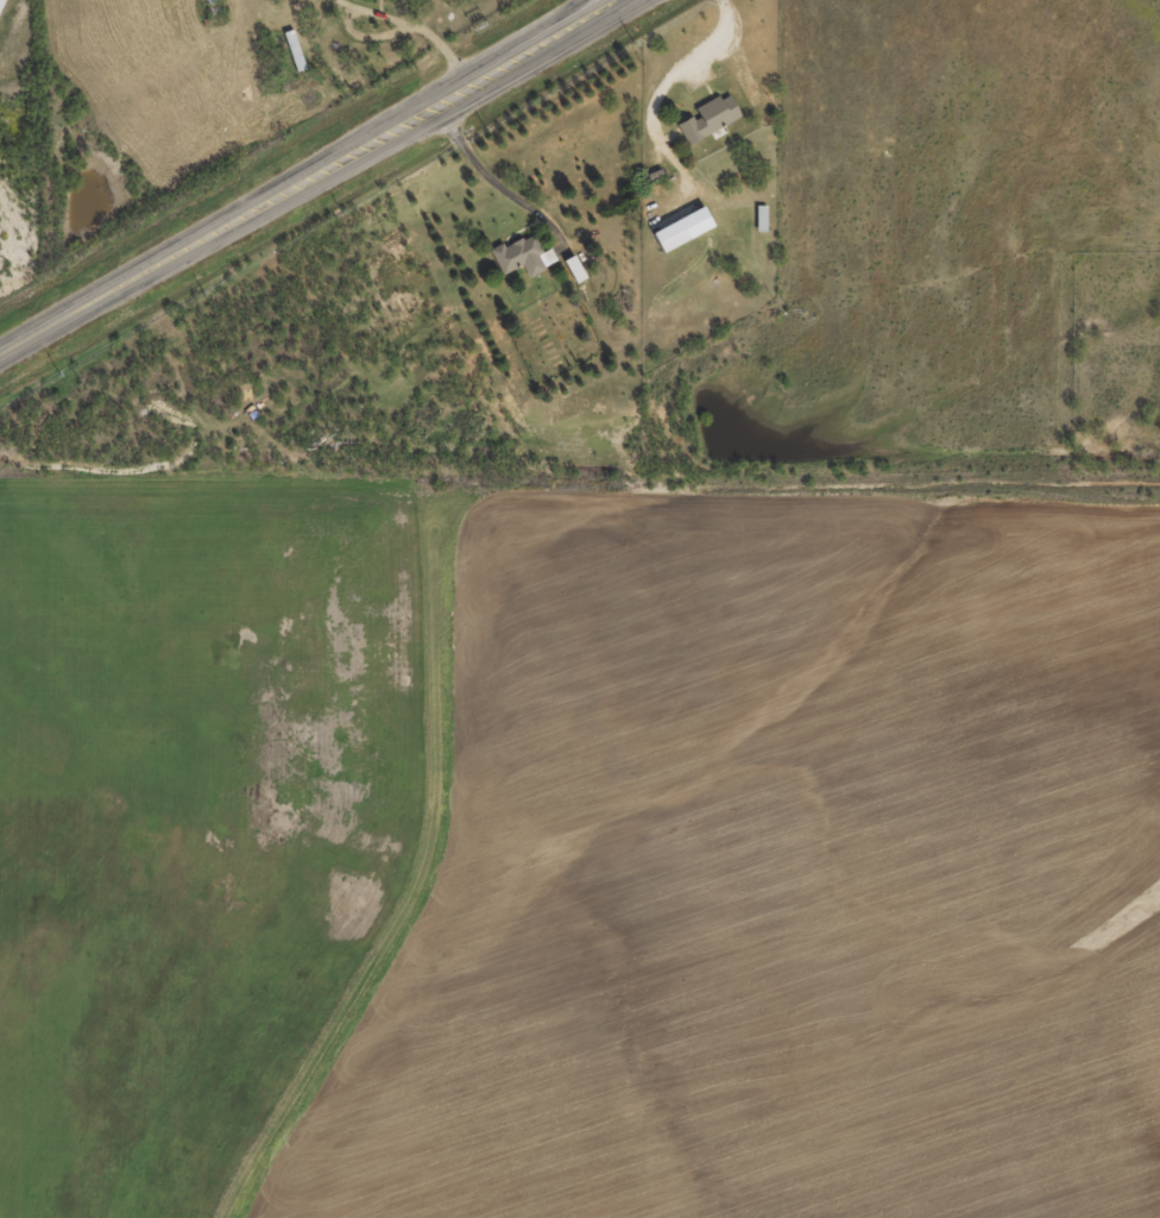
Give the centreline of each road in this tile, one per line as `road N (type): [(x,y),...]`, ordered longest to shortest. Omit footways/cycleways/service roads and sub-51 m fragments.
road 1 (primary): [(0,358),(624,0)]

